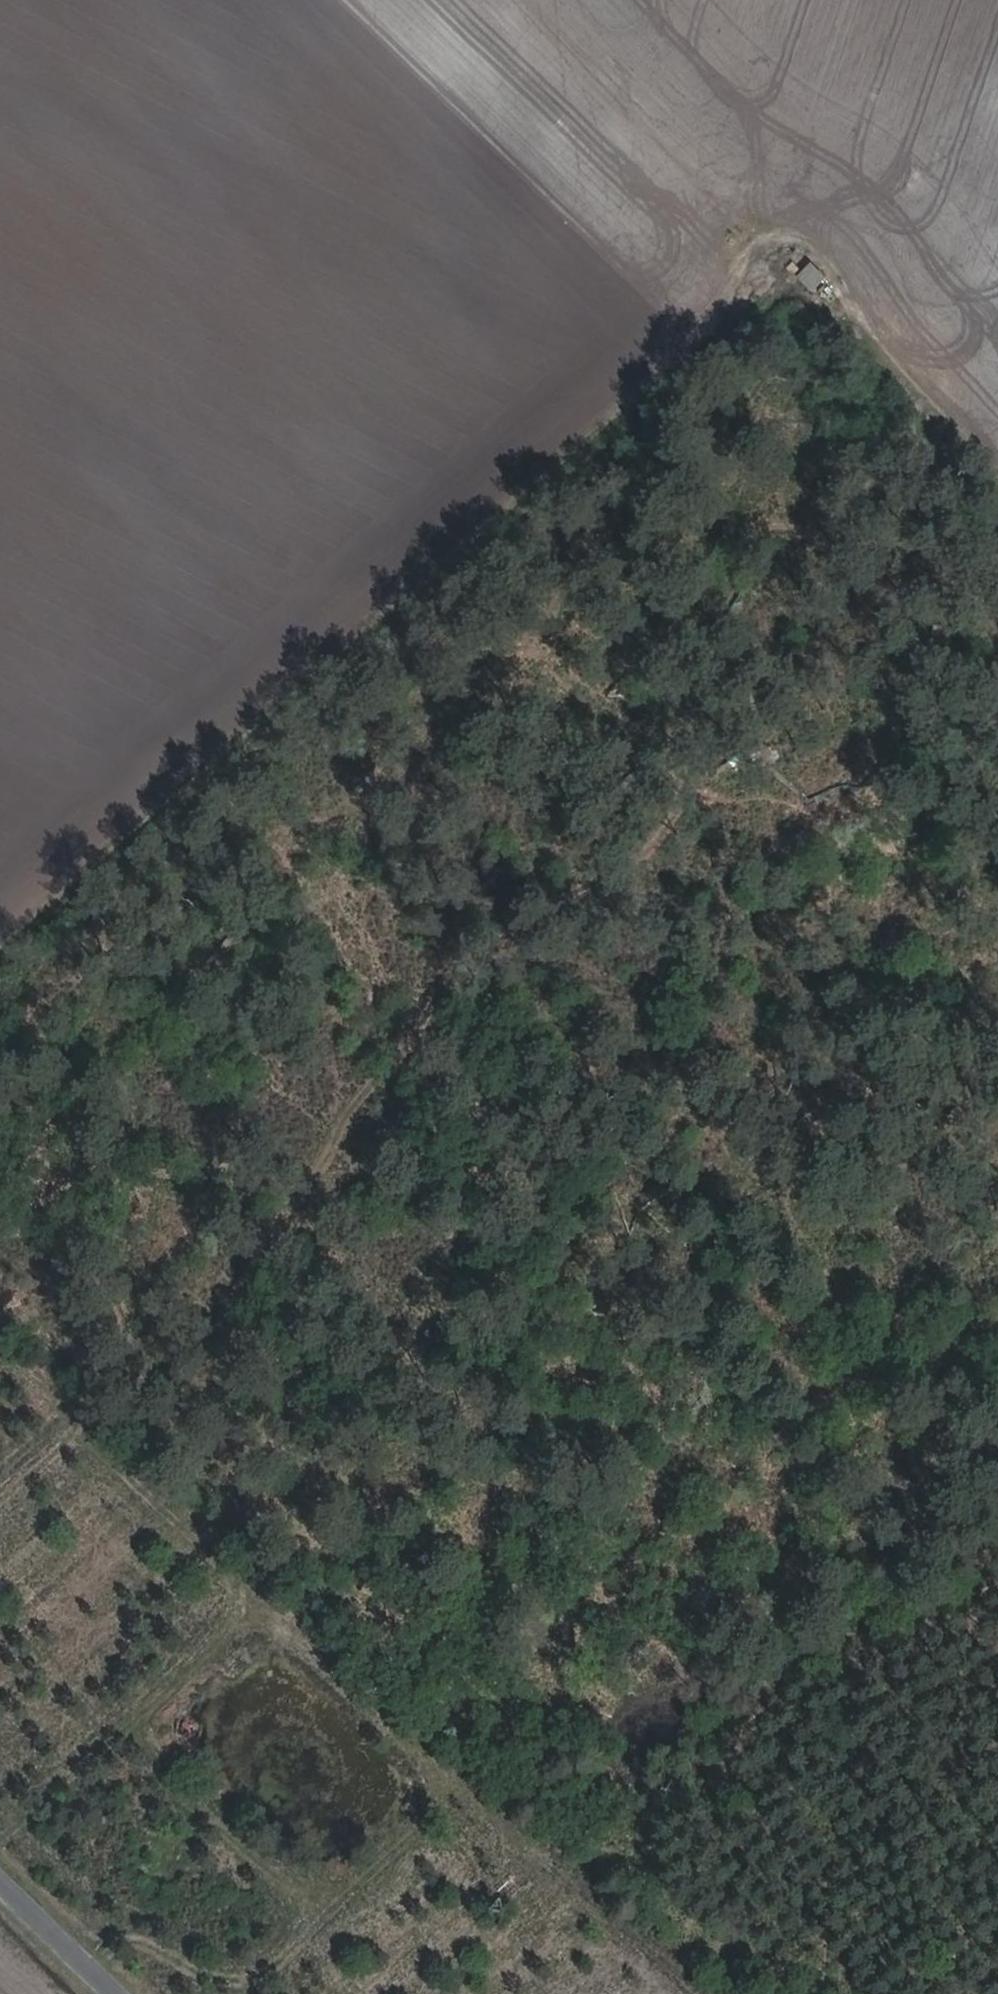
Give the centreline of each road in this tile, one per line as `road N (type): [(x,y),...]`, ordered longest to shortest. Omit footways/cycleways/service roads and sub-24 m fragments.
road 1 (track): [(0,940),(714,322),(727,280),(751,251),(784,231),(820,256),(842,293),(997,457)]
road 2 (unclassified): [(126,1993),(0,1871)]

